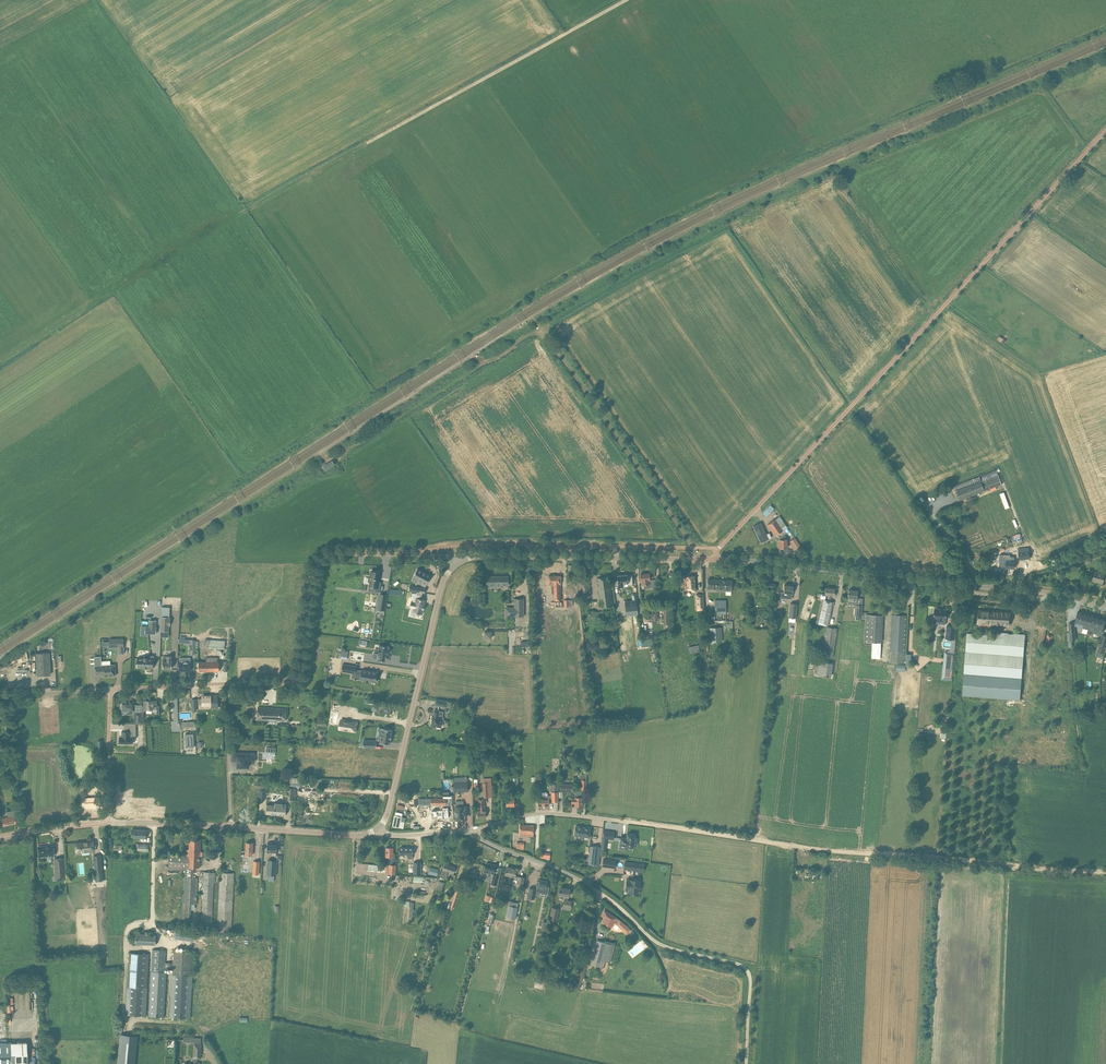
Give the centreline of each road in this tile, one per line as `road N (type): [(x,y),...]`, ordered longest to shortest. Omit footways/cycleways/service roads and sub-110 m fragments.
road 1 (track): [(1105,871),(810,849),(637,822)]
road 2 (tertiary): [(1105,607),(1039,591),(713,559)]
road 3 (tertiary): [(379,828),(443,581),(458,558)]
road 4 (tertiary): [(379,828),(341,835),(109,823)]
road 5 (track): [(746,1063),(749,967),(652,943),(603,890)]
road 6 (tertiary): [(713,559),(458,558)]
road 7 (residential): [(637,822),(528,815),(471,831)]
road 8 (unclassified): [(603,890),(471,831)]

